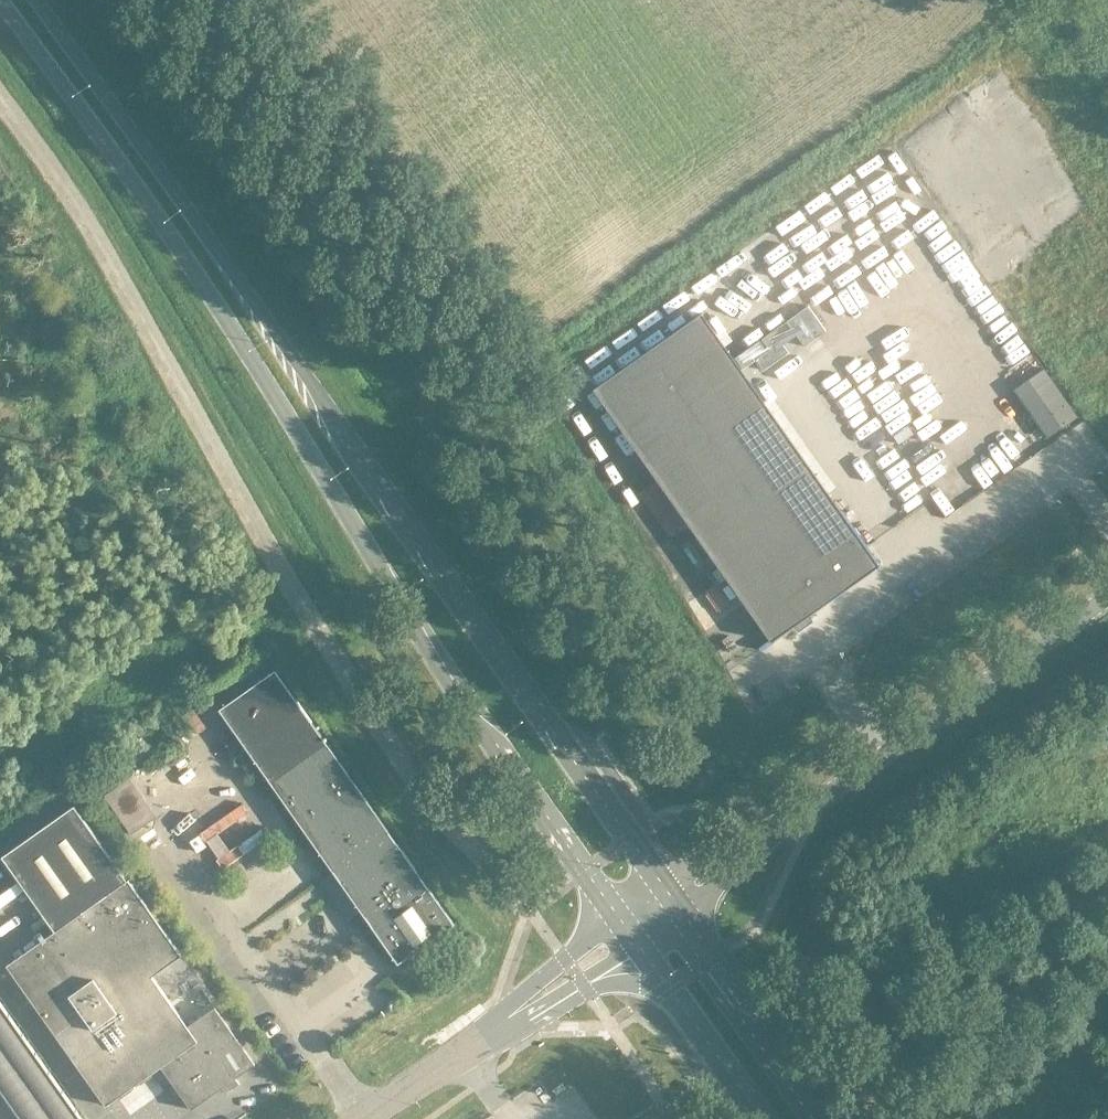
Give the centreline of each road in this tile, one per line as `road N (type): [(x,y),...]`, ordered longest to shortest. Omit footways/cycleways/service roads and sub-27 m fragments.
road 1 (secondary): [(0,3),(260,366),(376,563),(614,913)]
road 2 (secondary): [(659,884),(37,0)]
road 3 (unclassified): [(1107,590),(802,809)]
road 4 (secondary): [(823,1118),(676,909)]
road 5 (secondary): [(635,941),(761,1118)]
road 6 (unclassified): [(614,913),(483,1035)]
road 7 (unclassified): [(483,1035),(635,941)]
road 8 (unclassified): [(802,809),(659,884)]
road 9 (unclassified): [(676,909),(802,809)]
road 10 (unclassified): [(364,1118),(483,1035)]

